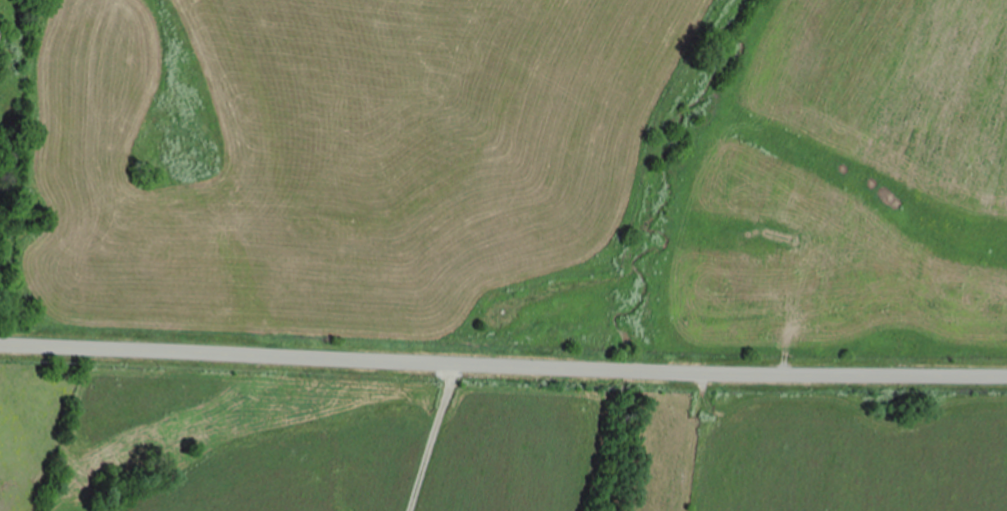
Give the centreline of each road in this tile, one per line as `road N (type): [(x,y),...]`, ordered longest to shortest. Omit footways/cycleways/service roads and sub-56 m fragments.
road 1 (secondary): [(0,344),(687,373),(1006,376)]
road 2 (residential): [(20,345),(20,115)]
road 3 (residential): [(800,374),(773,510)]

